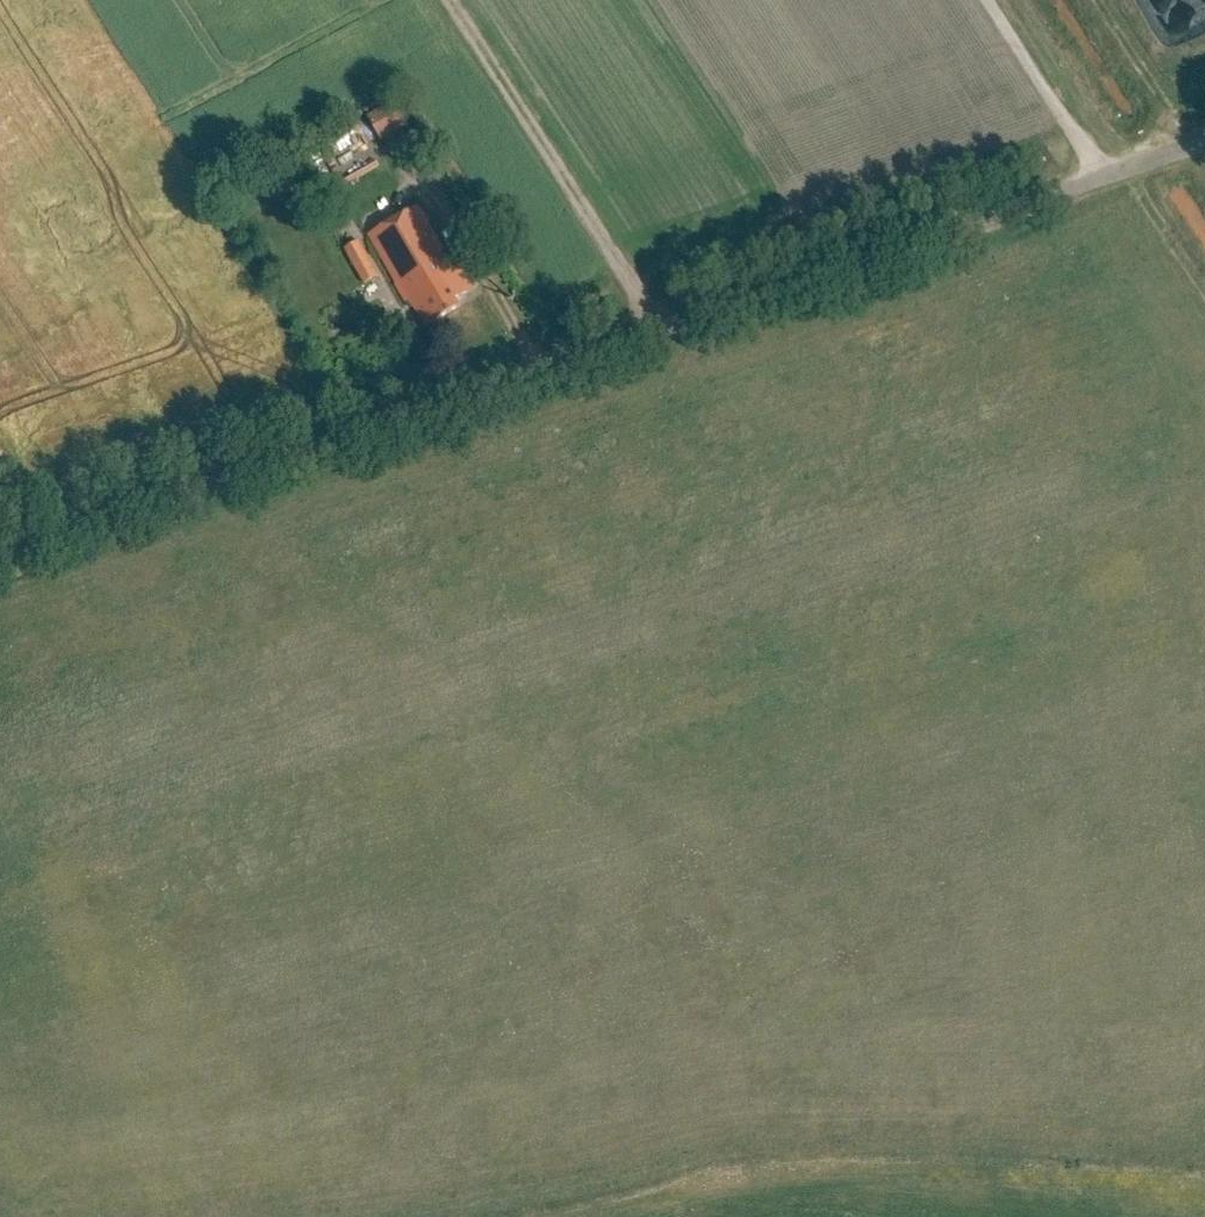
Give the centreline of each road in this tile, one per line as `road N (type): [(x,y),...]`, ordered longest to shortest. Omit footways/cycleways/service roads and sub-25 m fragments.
road 1 (unclassified): [(0,556),(1204,143)]

